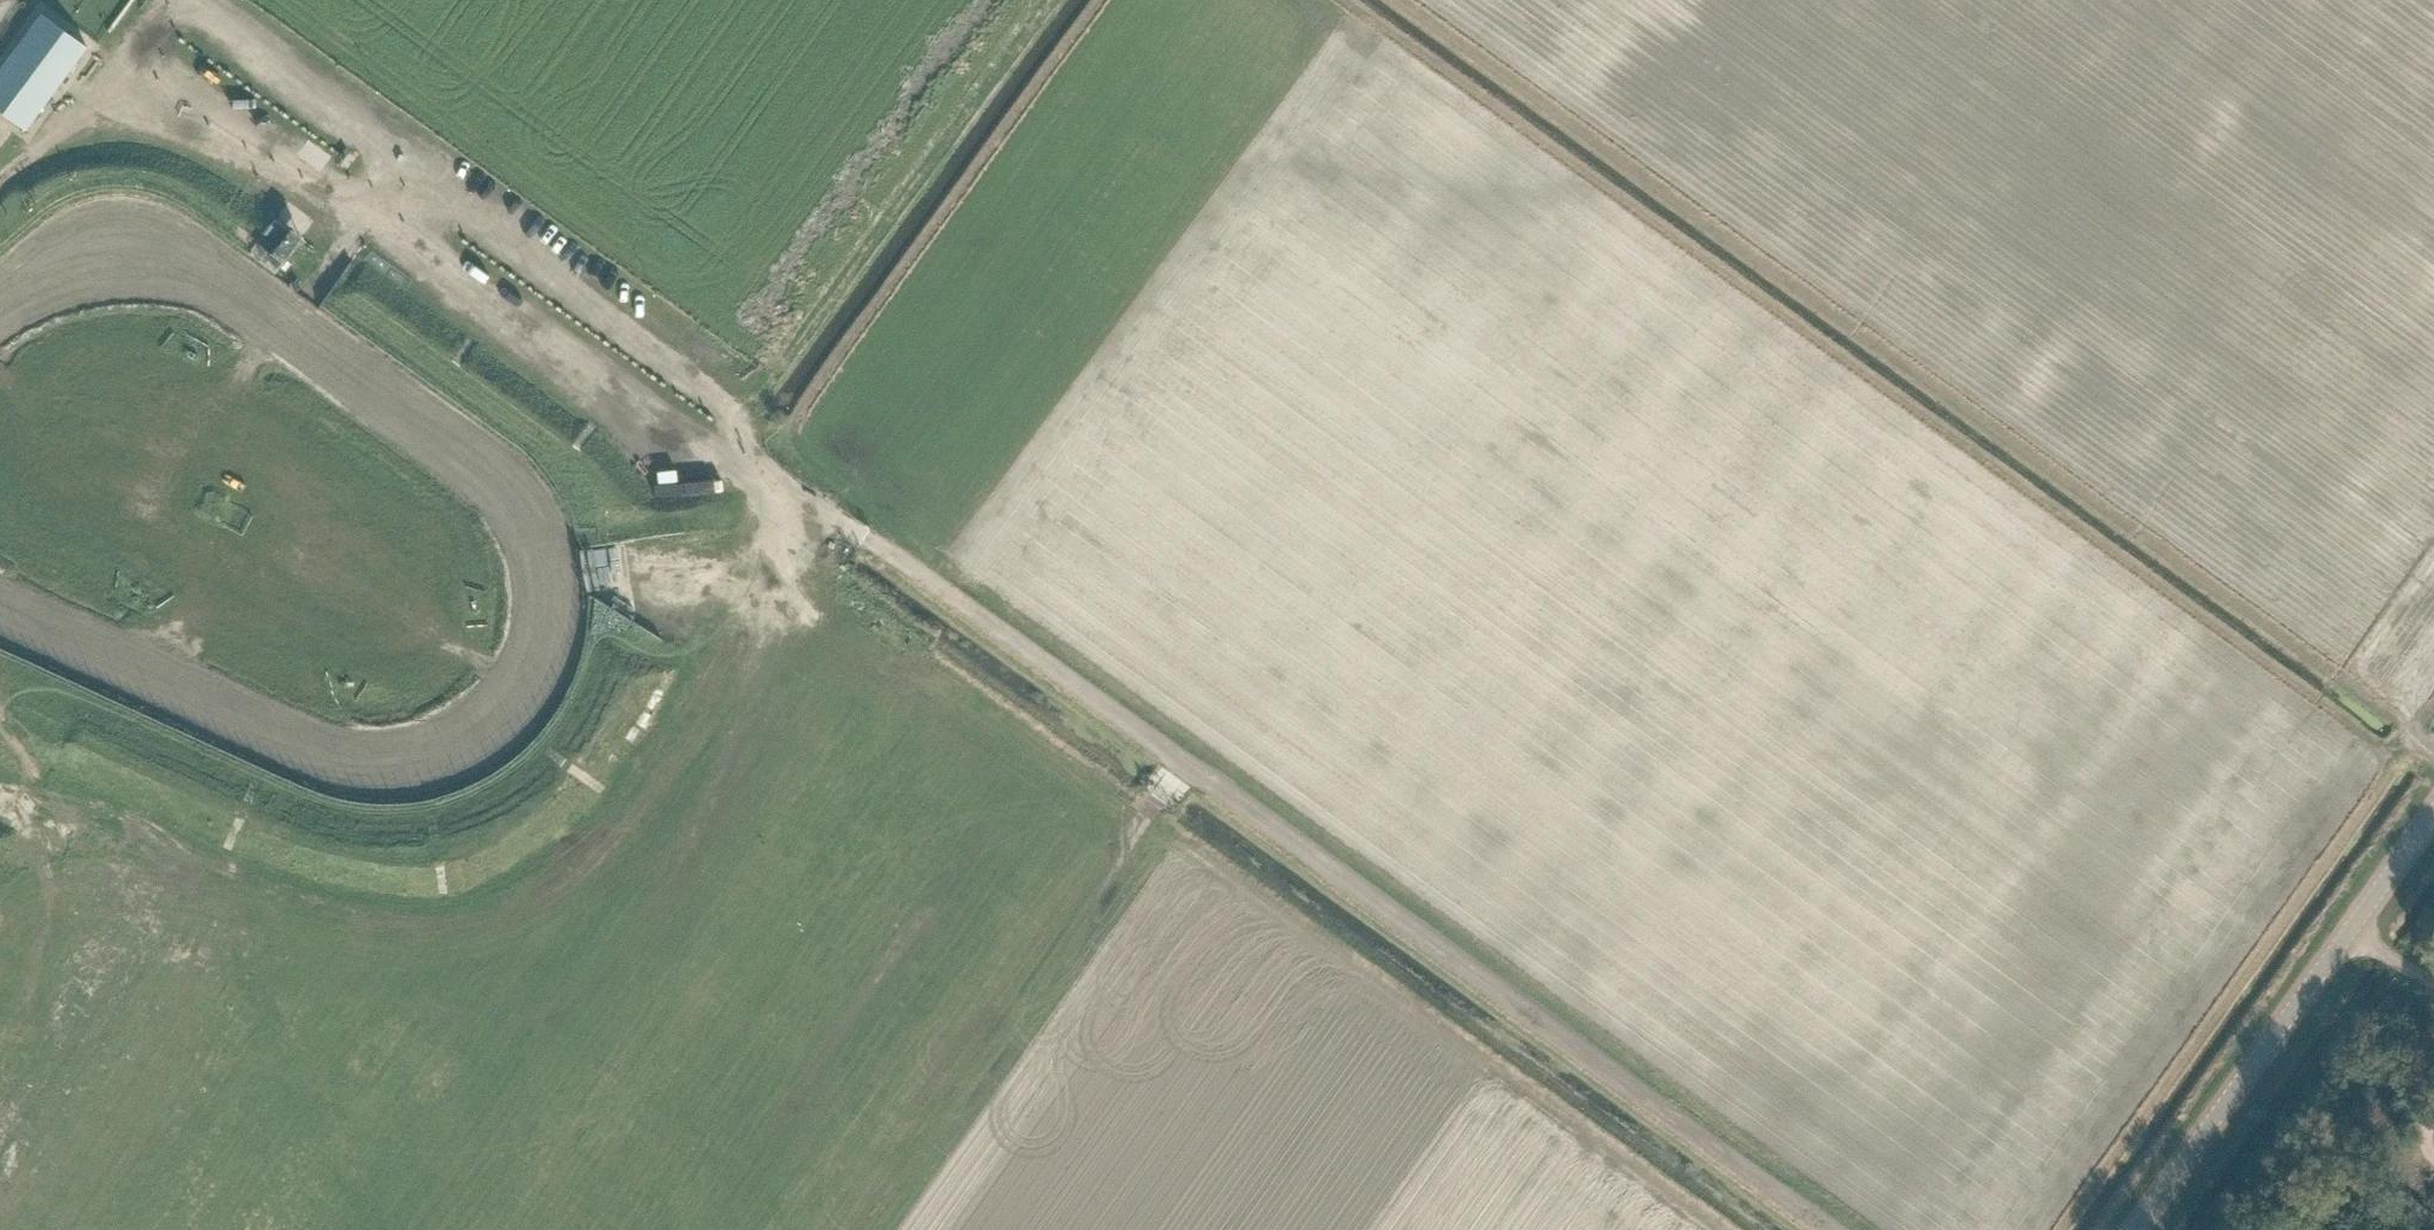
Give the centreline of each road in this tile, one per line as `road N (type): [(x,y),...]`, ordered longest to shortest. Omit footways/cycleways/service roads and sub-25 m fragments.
road 1 (track): [(741,449),(1821,1229)]
road 2 (tertiary): [(2131,1229),(2433,810)]

